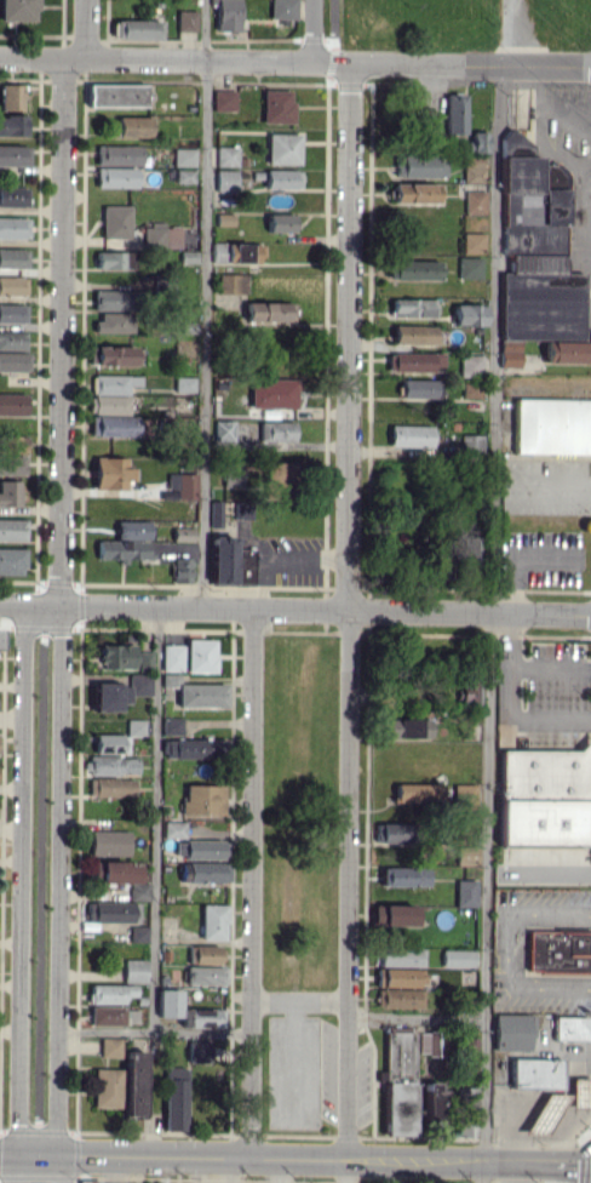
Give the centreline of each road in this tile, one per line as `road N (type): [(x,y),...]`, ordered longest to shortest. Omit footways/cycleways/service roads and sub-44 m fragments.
road 1 (residential): [(351,1158),(349,58)]
road 2 (residential): [(0,601),(590,614)]
road 3 (residential): [(28,601),(22,1153),(12,1182)]
road 4 (residential): [(63,602),(67,1182)]
road 5 (residential): [(253,606),(253,1156)]
road 6 (residential): [(70,55),(58,602)]
road 7 (residential): [(0,54),(503,61)]
road 8 (secondary): [(0,1152),(498,1159)]

